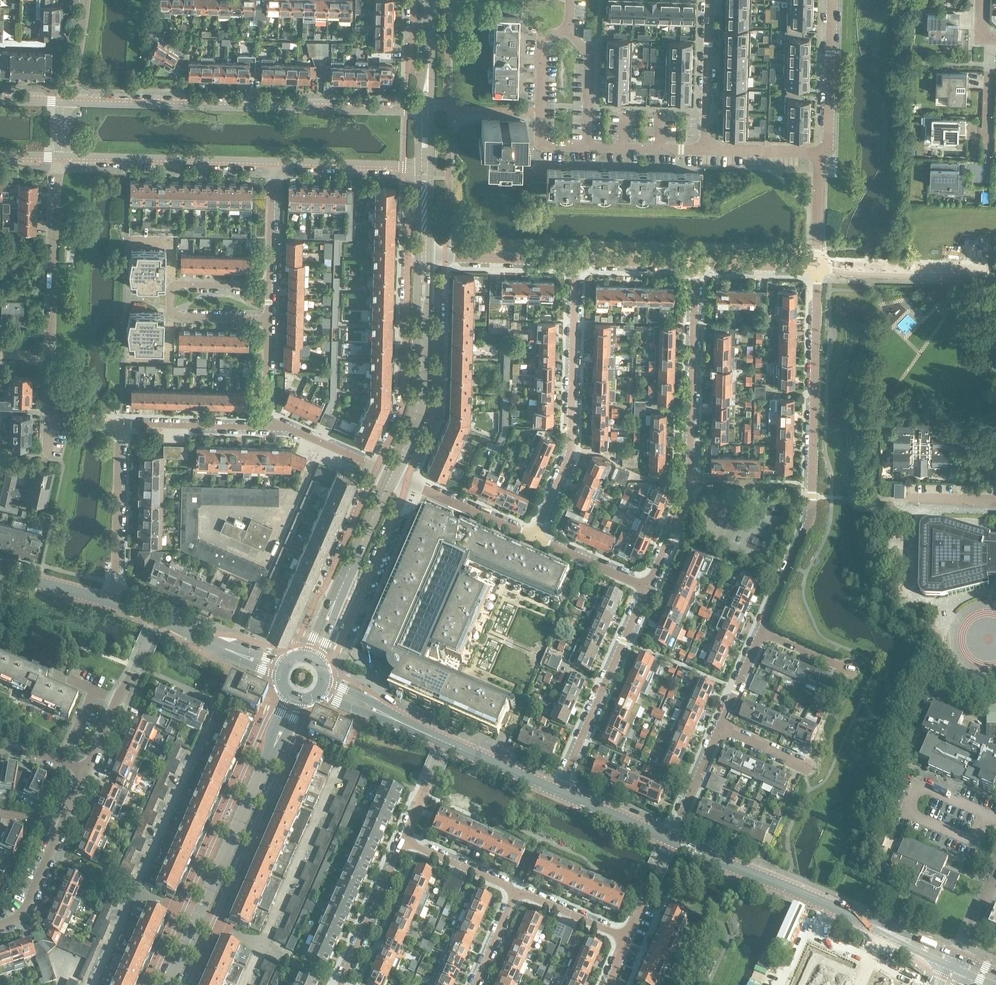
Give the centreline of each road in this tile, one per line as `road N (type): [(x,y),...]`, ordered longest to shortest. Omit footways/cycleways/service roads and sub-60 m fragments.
road 1 (residential): [(761,631),(811,516),(816,266)]
road 2 (tertiary): [(428,111),(62,103)]
road 3 (residential): [(169,984),(294,697)]
road 4 (tertiary): [(957,961),(671,837)]
road 5 (residential): [(427,198),(407,211),(404,395),(378,466)]
road 6 (residential): [(538,534),(573,456),(579,260)]
road 7 (residential): [(562,790),(650,580)]
road 8 (residential): [(694,479),(699,263)]
road 9 (tertiary): [(59,156),(273,162)]
road 10 (residential): [(409,481),(436,402),(438,323),(425,282)]
road 11 (residential): [(59,156),(54,356)]
road 12 (tertiary): [(394,475),(426,373),(425,282)]
road 13 (residential): [(320,639),(341,638),(409,481)]
road 14 (residential): [(121,423),(117,603)]
road 15 (residential): [(586,147),(541,145),(543,37),(569,32)]
road 16 (residential): [(995,271),(816,266)]
road 17 (residential): [(89,772),(156,617)]
road 18 (residential): [(818,154),(828,138),(832,0)]
road 19 (residential): [(405,841),(344,984)]
road 20 (residential): [(378,466),(327,581),(333,610)]
road 21 (tertiary): [(273,162),(428,166)]
road 22 (residential): [(579,260),(425,256)]
road 23 (residential): [(706,150),(709,0)]
road 24 (residential): [(270,425),(121,423)]
road 25 (tertiary): [(333,610),(394,475)]
road 26 (residential): [(538,534),(409,481)]
road 27 (tertiary): [(283,667),(156,617)]
road 28 (tertiary): [(445,739),(323,686)]
road 29 (tertiary): [(562,790),(445,739)]
road 30 (residential): [(272,287),(273,162)]
road 31 (residential): [(515,888),(627,936)]
road 32 (tertiary): [(117,603),(0,569)]
road 33 (residential): [(650,580),(538,534)]
road 34 (residential): [(671,837),(719,726)]
road 35 (residential): [(405,841),(515,888)]
road 36 (residential): [(0,927),(27,909),(63,830)]

